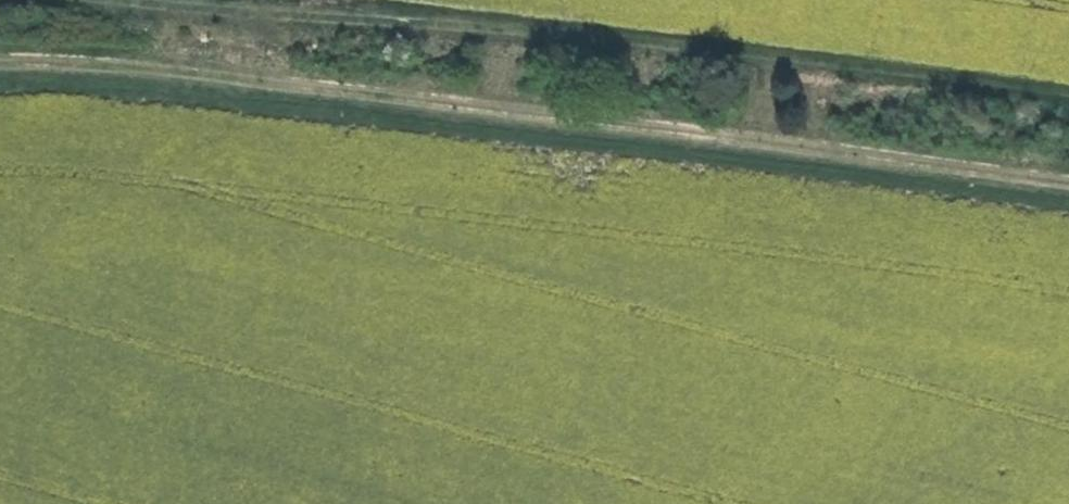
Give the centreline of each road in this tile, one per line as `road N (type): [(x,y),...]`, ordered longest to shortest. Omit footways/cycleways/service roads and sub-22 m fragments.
road 1 (track): [(1068,178),(300,82),(0,69)]
road 2 (track): [(1068,95),(520,29),(178,0)]

